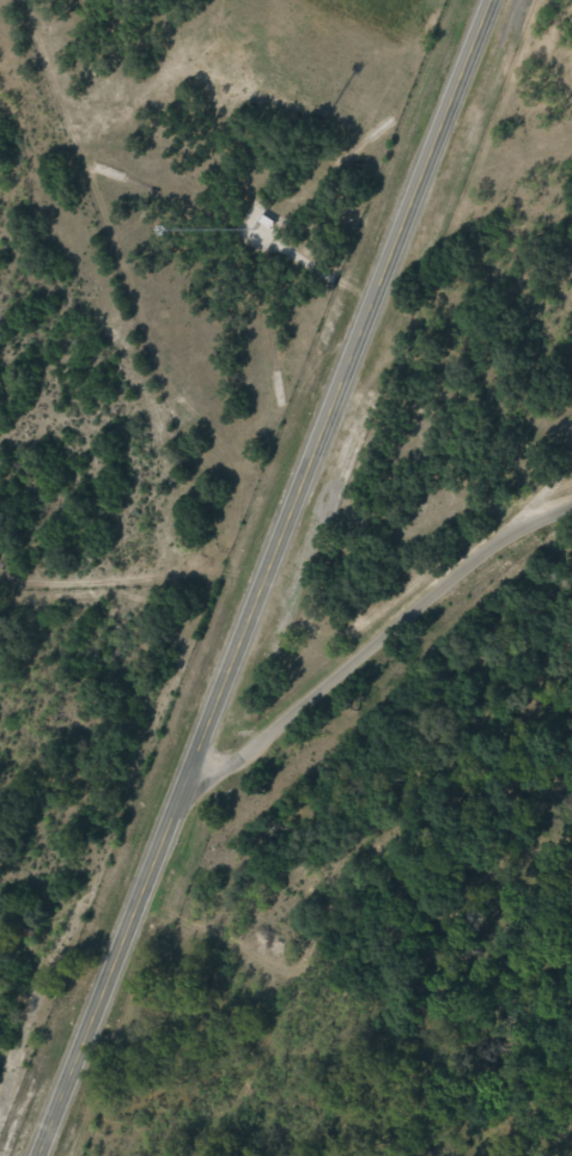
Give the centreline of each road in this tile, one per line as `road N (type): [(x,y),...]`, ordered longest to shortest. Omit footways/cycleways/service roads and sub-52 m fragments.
road 1 (trunk): [(43,1155),(491,0)]
road 2 (residential): [(571,509),(527,527),(465,568),(174,821)]

